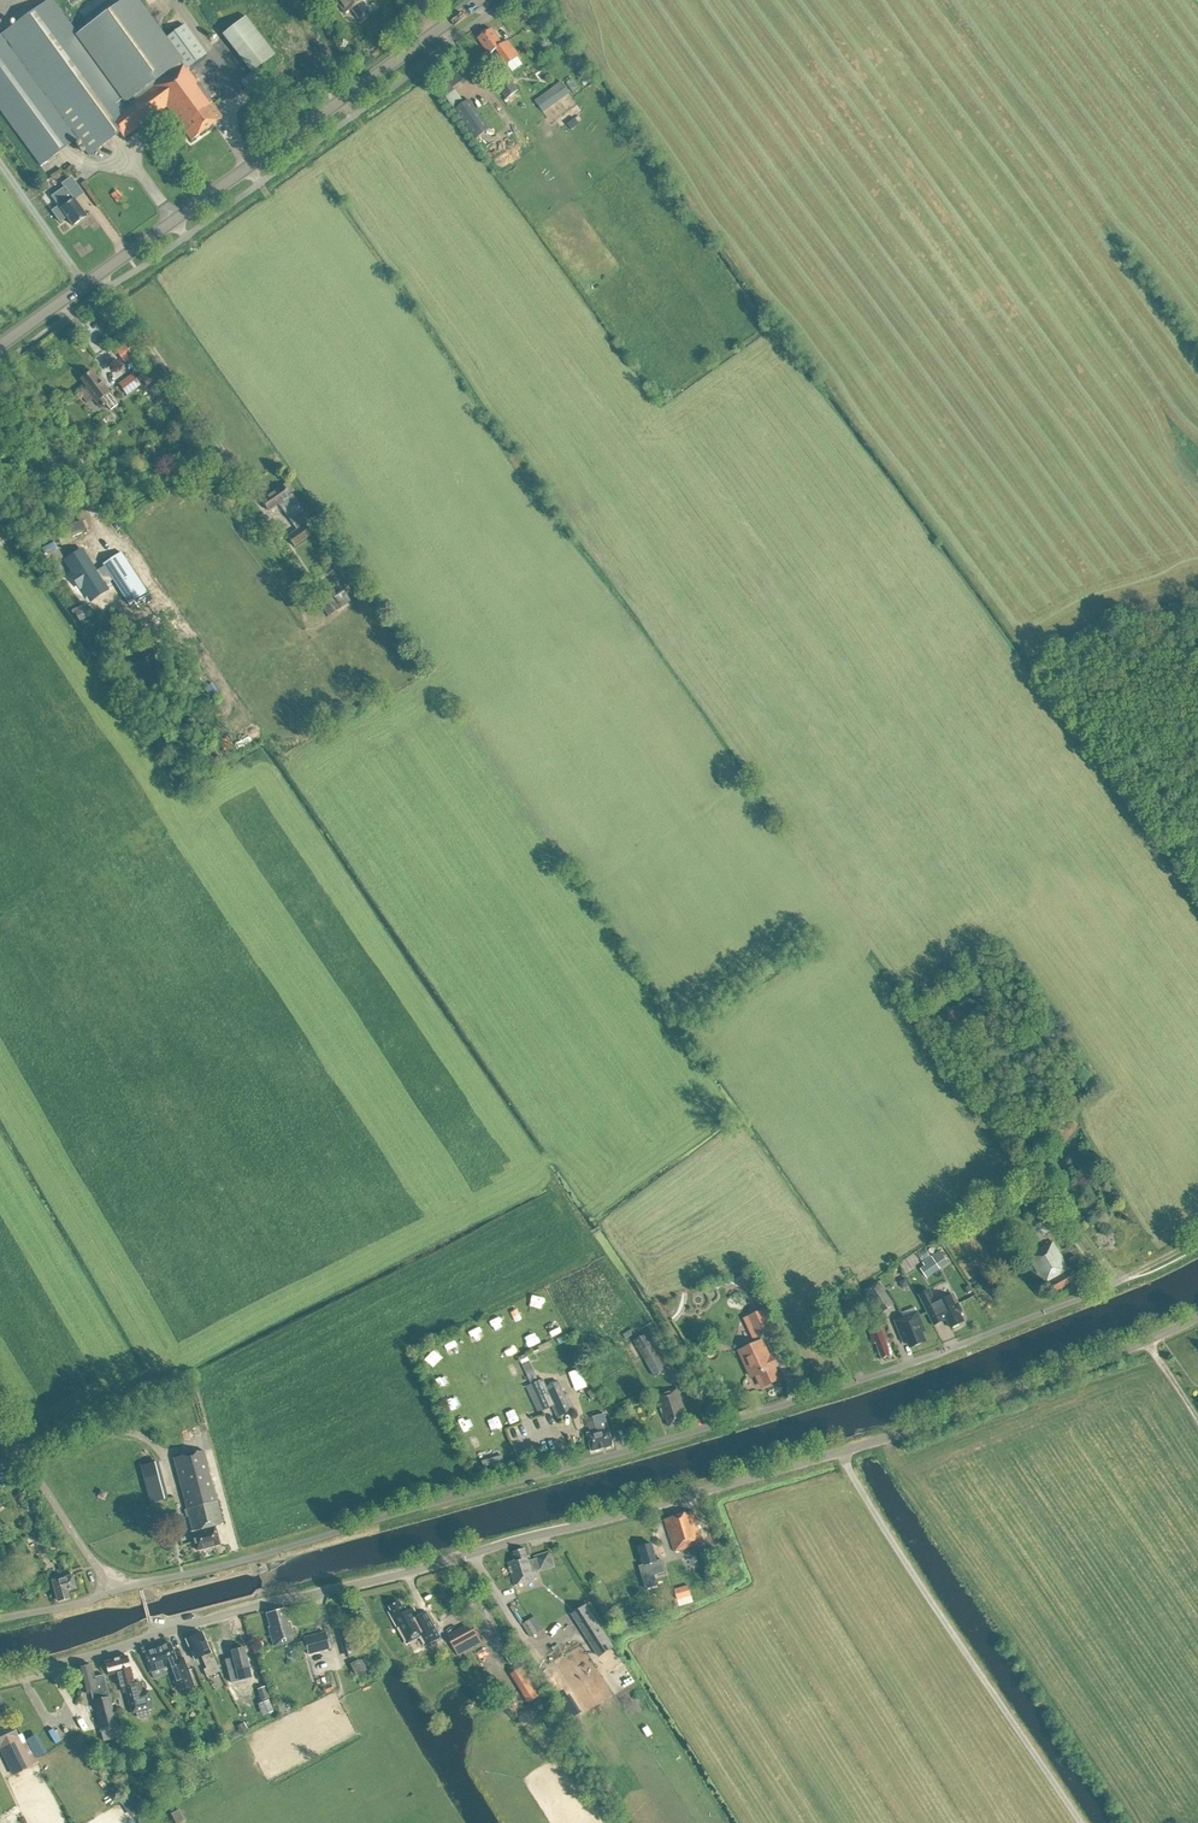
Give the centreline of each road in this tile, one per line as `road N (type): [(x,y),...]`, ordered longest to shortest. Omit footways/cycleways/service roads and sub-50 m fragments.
road 1 (unclassified): [(0,1679),(841,1452),(1062,1376),(1197,1316)]
road 2 (unclassified): [(112,1592),(791,1403),(1124,1280)]
road 3 (tertiary): [(0,346),(480,0)]
road 4 (track): [(271,546),(0,163)]
road 5 (unclassified): [(112,1592),(0,1418)]
road 6 (track): [(0,382),(101,532),(101,550)]

